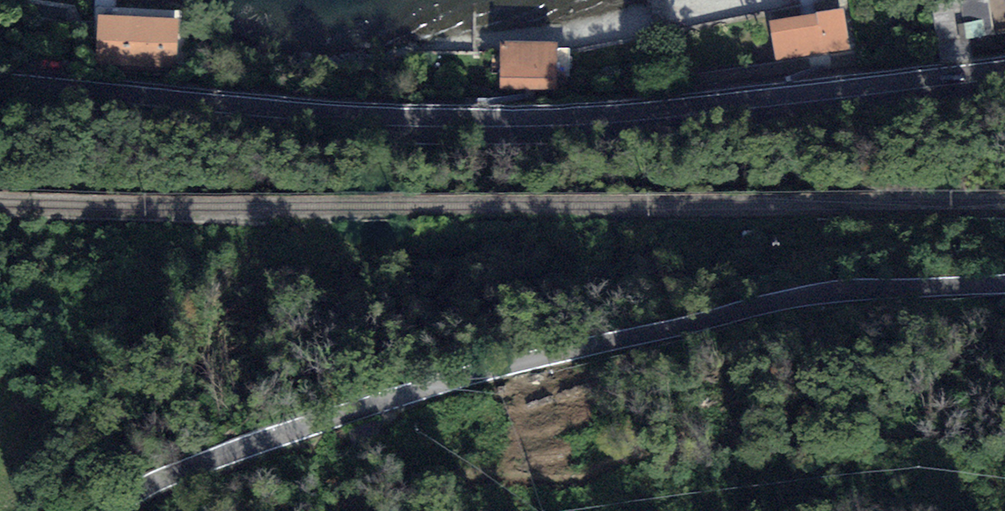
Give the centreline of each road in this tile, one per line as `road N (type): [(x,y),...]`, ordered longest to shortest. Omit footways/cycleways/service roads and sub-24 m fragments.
road 1 (primary): [(0,85),(493,122),(624,116),(1004,73)]
road 2 (tertiary): [(1004,284),(789,298),(309,431),(198,471),(120,510)]

